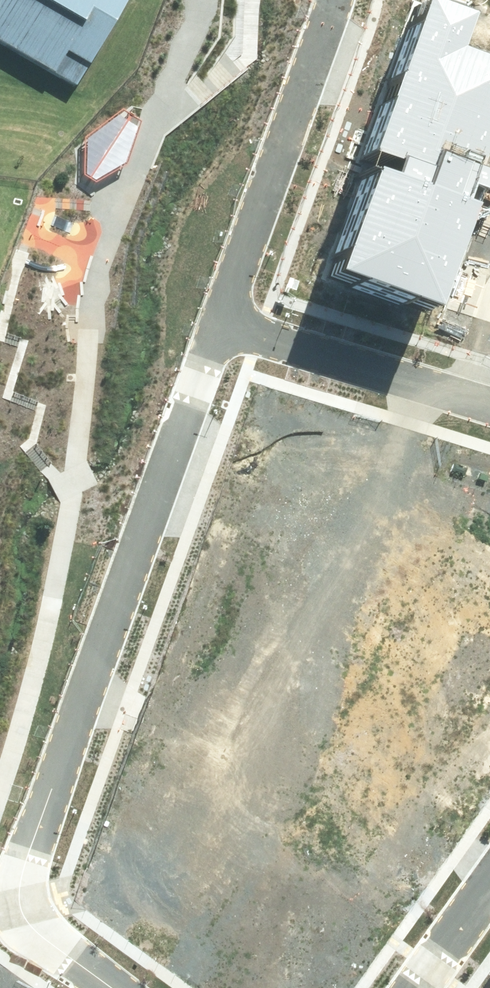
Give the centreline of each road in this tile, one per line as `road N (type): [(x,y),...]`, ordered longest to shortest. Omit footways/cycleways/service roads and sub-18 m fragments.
road 1 (residential): [(216,322),(27,847),(19,887),(33,930),(110,987)]
road 2 (residential): [(333,0),(216,322)]
road 3 (residential): [(216,322),(489,399)]
road 4 (residential): [(489,874),(410,987)]

